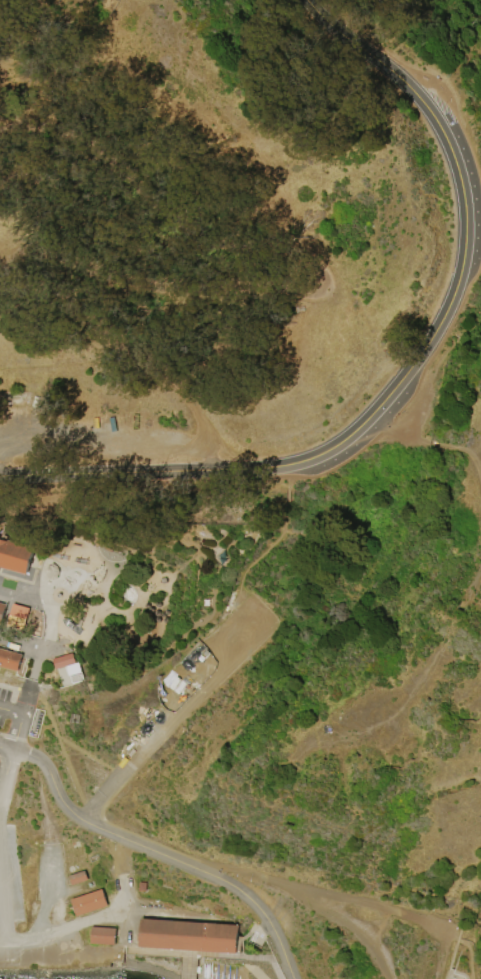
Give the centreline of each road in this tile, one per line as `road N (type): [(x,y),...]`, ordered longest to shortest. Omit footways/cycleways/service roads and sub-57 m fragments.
road 1 (track): [(0,129),(23,120),(82,131),(238,239),(326,279),(319,292),(276,294),(162,285),(42,251),(19,252),(11,262),(18,279),(50,303),(171,381),(224,469)]
road 2 (residential): [(464,261),(450,308),(402,382),(351,436),(315,458),(261,468),(0,475)]
road 3 (residential): [(15,751),(44,765),(64,805),(84,822),(244,893),(269,923),(294,978)]
road 4 (track): [(390,978),(375,953),(319,907),(274,884),(158,854)]
road 5 (track): [(214,675),(84,822)]
road 6 (track): [(274,884),(448,931)]
road 7 (residential): [(303,0),(434,118)]
road 8 (residential): [(434,118),(462,181),(464,261)]

